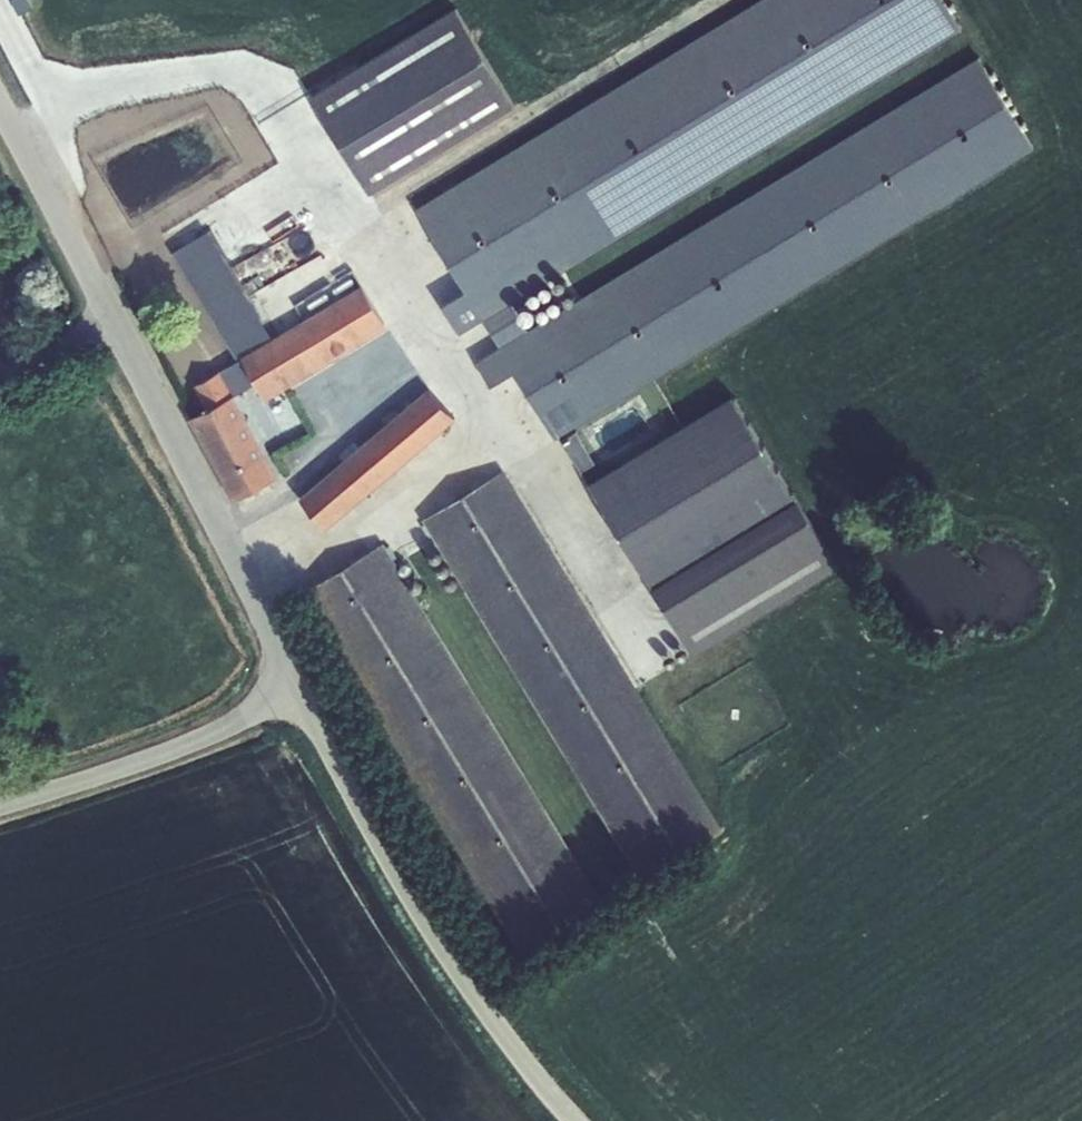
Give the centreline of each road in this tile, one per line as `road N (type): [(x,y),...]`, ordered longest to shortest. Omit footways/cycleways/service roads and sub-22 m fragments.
road 1 (unclassified): [(301,695),(0,106)]
road 2 (unclassified): [(580,1120),(524,1063),(416,898),(301,695)]
road 3 (unclassified): [(301,695),(91,777),(0,804)]

